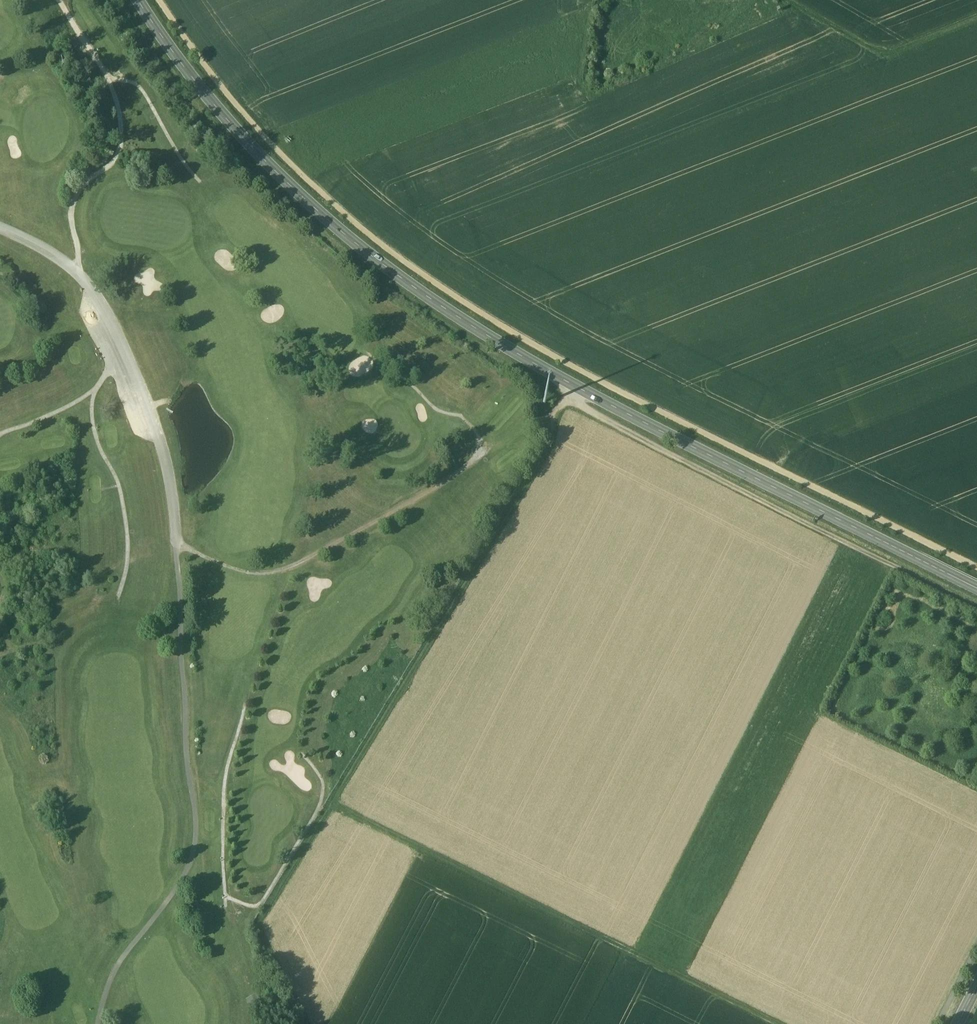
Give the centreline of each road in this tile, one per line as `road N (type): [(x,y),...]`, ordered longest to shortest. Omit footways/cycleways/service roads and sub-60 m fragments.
road 1 (tertiary): [(137,0),(213,105),(379,265),(575,386),(976,589)]
road 2 (track): [(159,0),(265,137),(392,253),(618,391),(976,568)]
road 3 (track): [(0,228),(72,265),(120,334),(167,462),(180,546),(193,857),(125,954),(99,1023)]
road 4 (track): [(569,401),(552,420),(547,452),(254,928),(306,1023)]
road 5 (track): [(774,1023),(332,807)]
road 6 (track): [(575,386),(569,401),(976,609)]
road 7 (track): [(780,0),(882,55),(976,18)]

